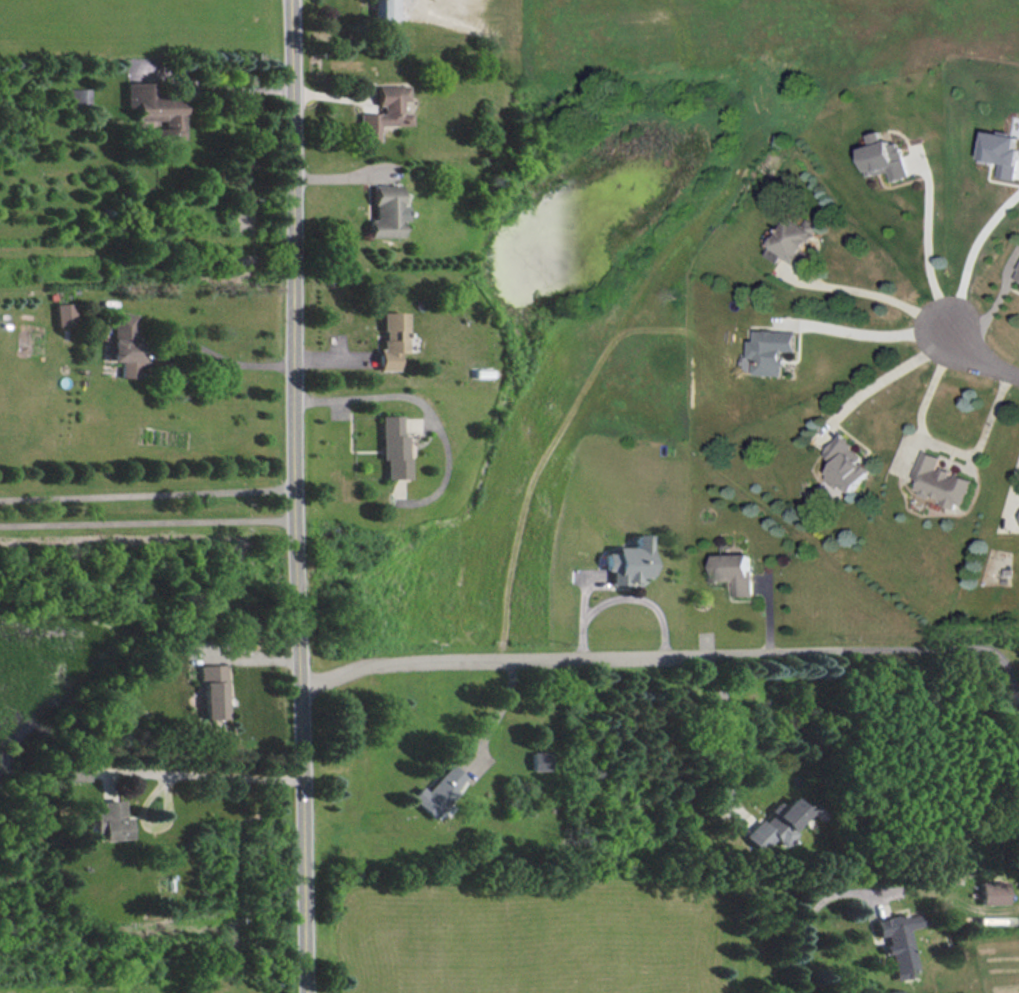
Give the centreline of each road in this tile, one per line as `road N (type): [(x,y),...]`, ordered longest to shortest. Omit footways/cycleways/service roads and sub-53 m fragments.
road 1 (residential): [(289,0),(307,992)]
road 2 (residential): [(301,693),(371,663),(843,651)]

